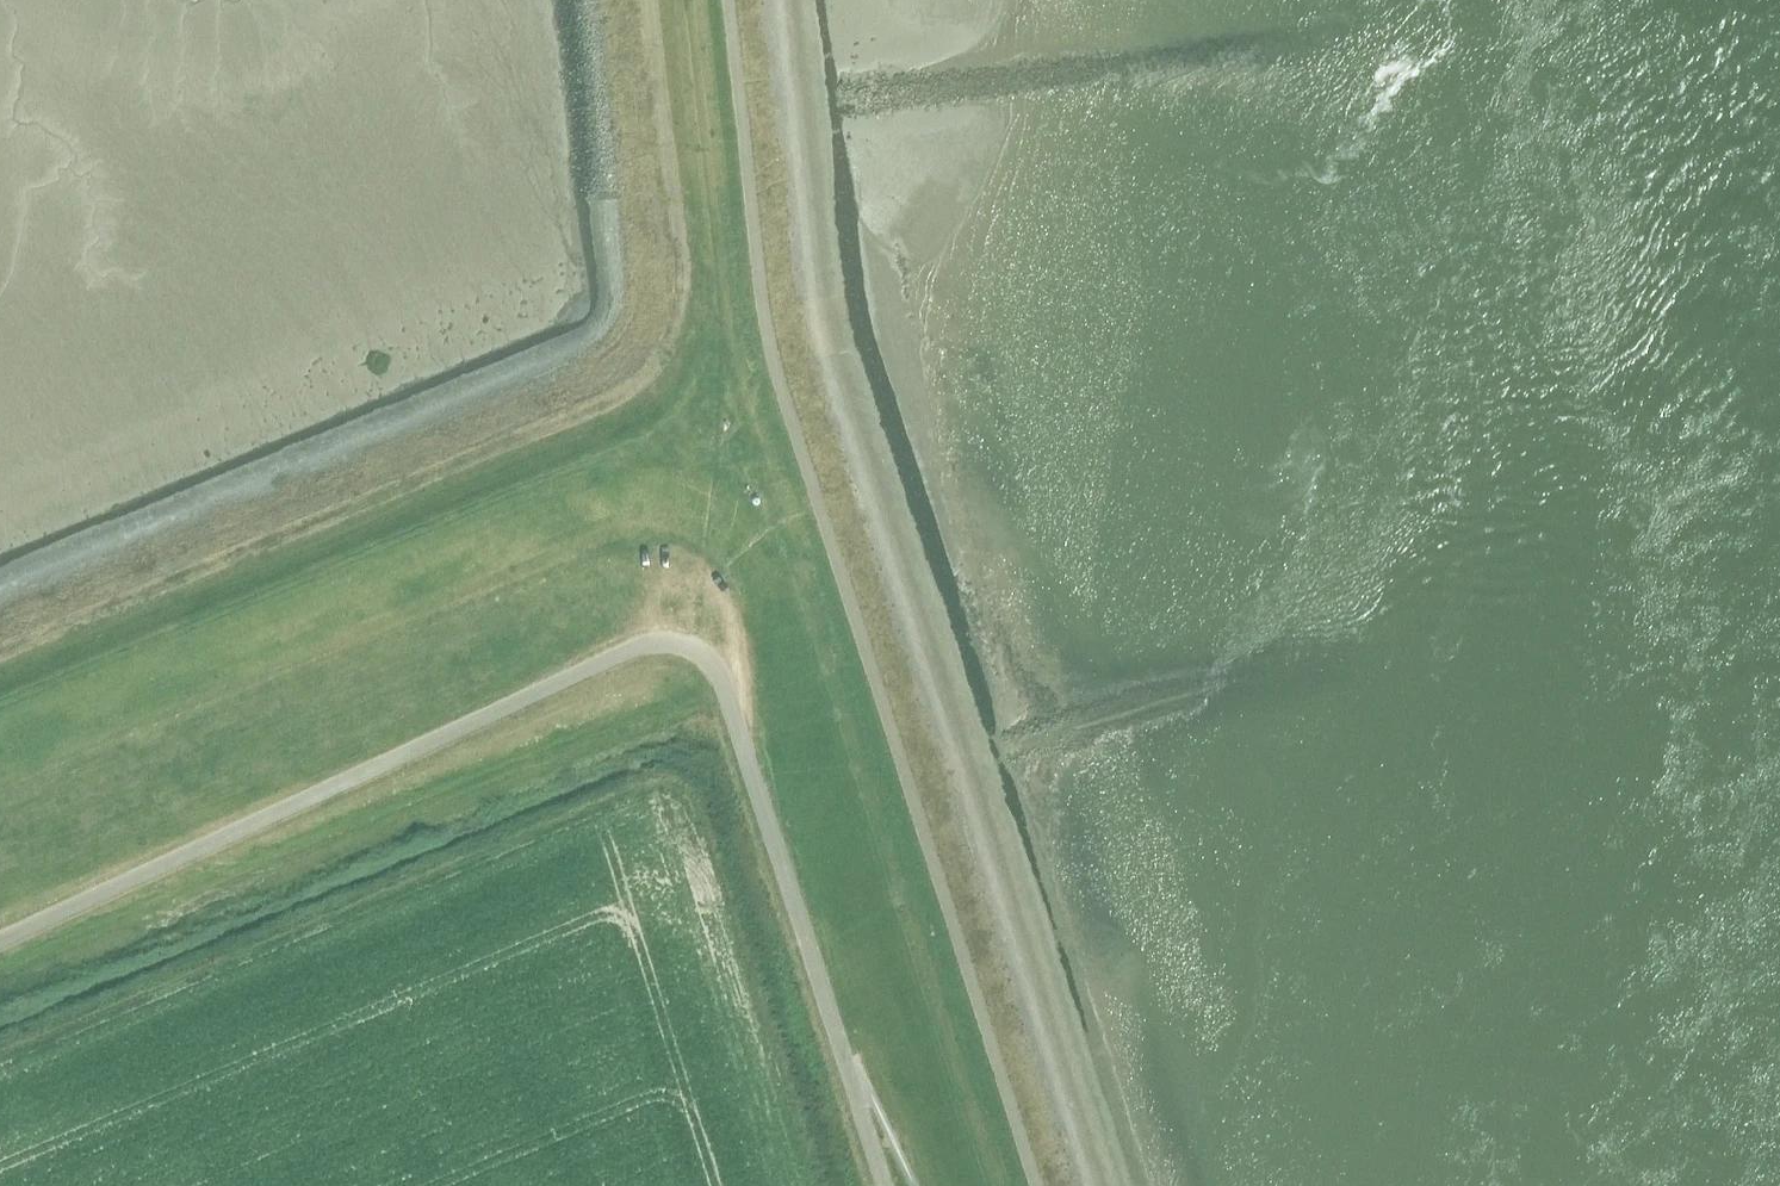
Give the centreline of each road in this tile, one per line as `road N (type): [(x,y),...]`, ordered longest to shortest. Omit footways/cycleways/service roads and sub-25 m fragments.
road 1 (unclassified): [(887,1185),(718,668),(687,648),(642,649),(0,942)]

